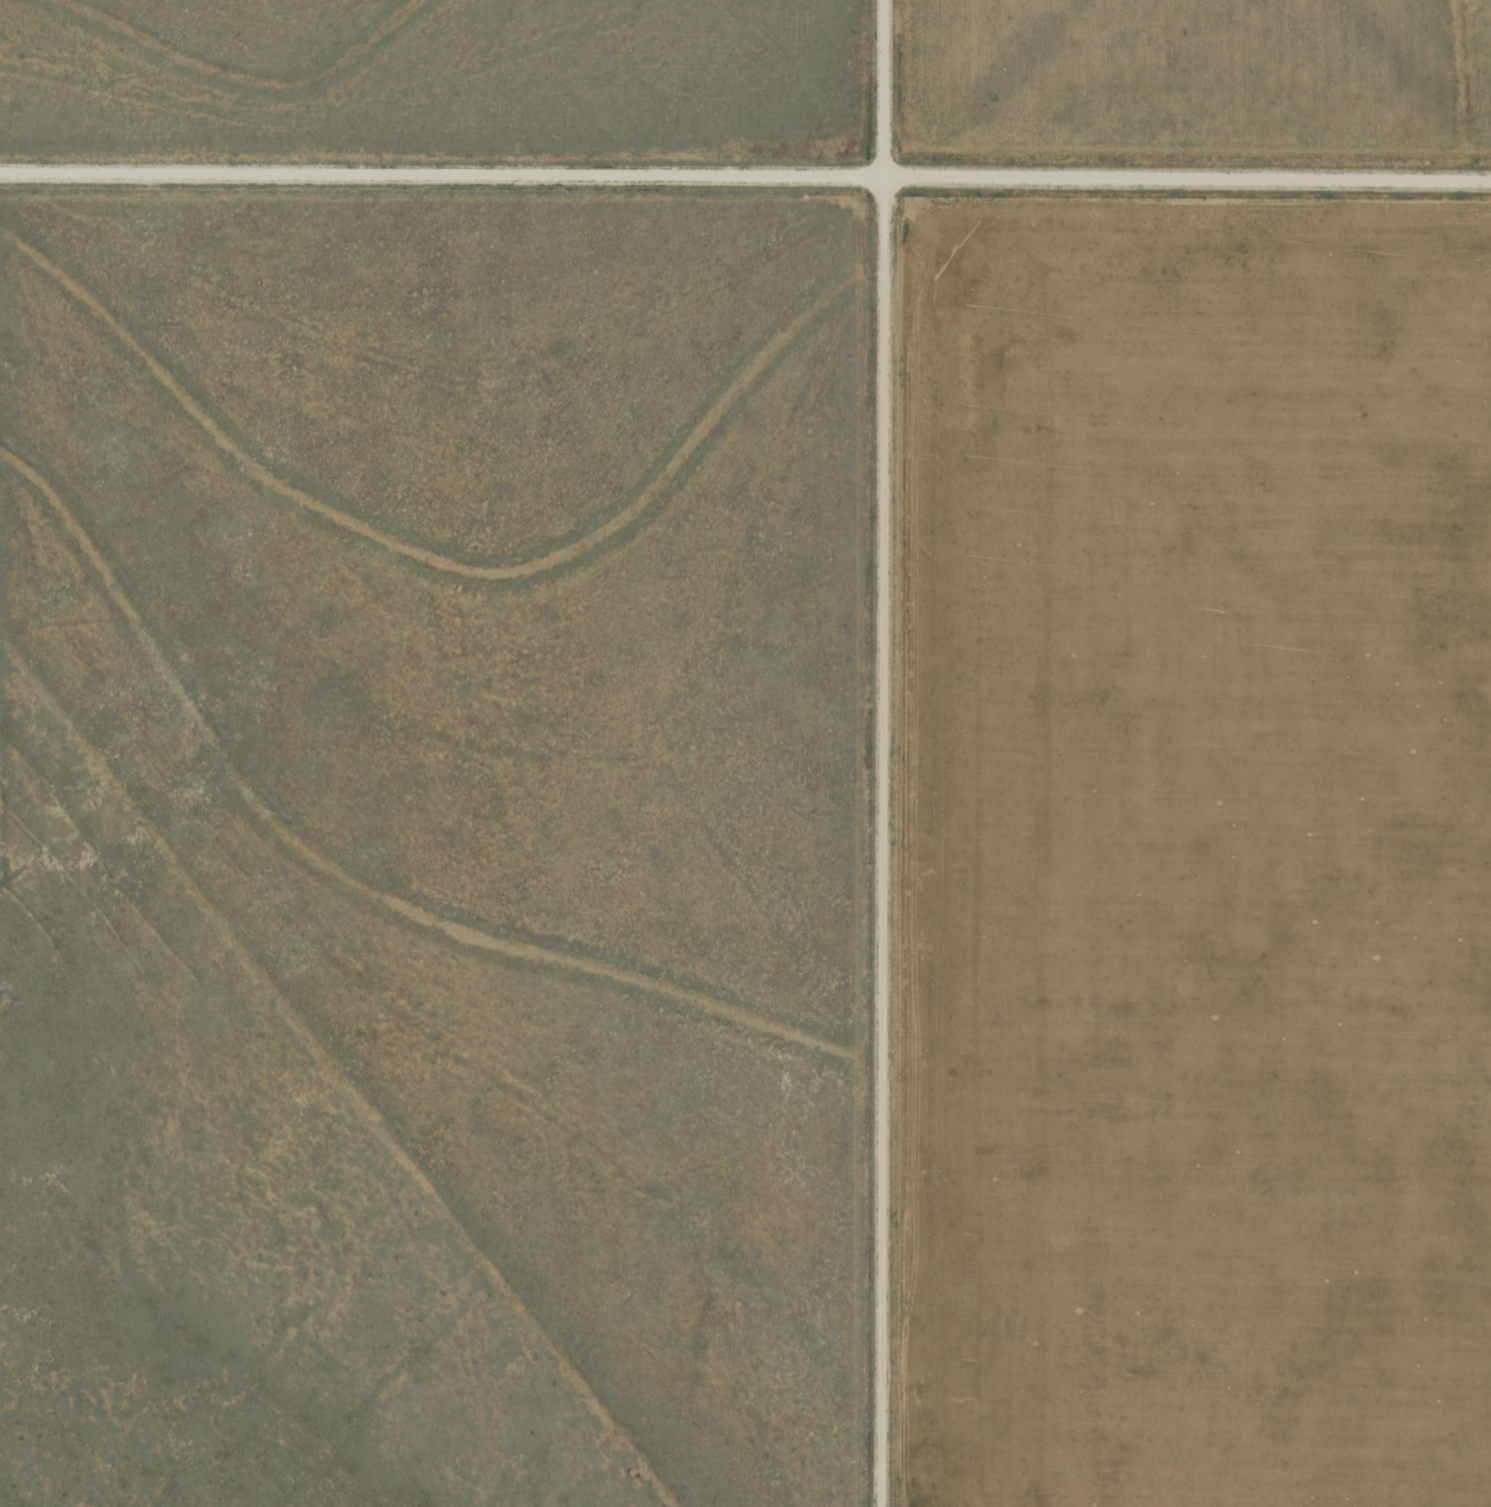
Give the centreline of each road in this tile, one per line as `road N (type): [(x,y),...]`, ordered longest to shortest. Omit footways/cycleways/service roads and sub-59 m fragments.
road 1 (residential): [(891,1506),(898,0)]
road 2 (residential): [(0,191),(1490,194)]

